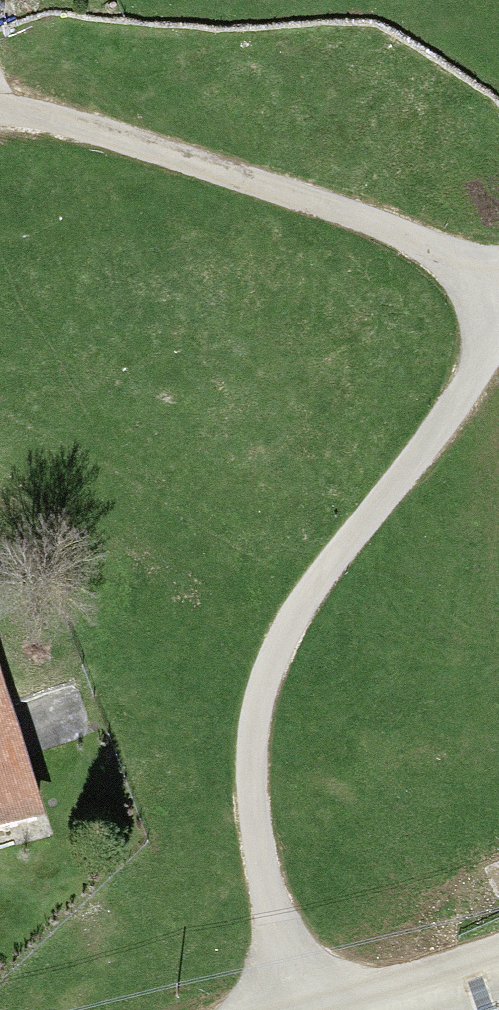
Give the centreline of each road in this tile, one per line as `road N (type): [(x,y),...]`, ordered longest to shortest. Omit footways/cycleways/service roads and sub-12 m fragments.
road 1 (residential): [(291,1009),(255,816),(254,719),(266,675),(319,575),(440,426),(498,328)]
road 2 (residential): [(498,286),(338,212),(91,130),(0,110)]
road 3 (unclassified): [(303,1009),(498,953)]

